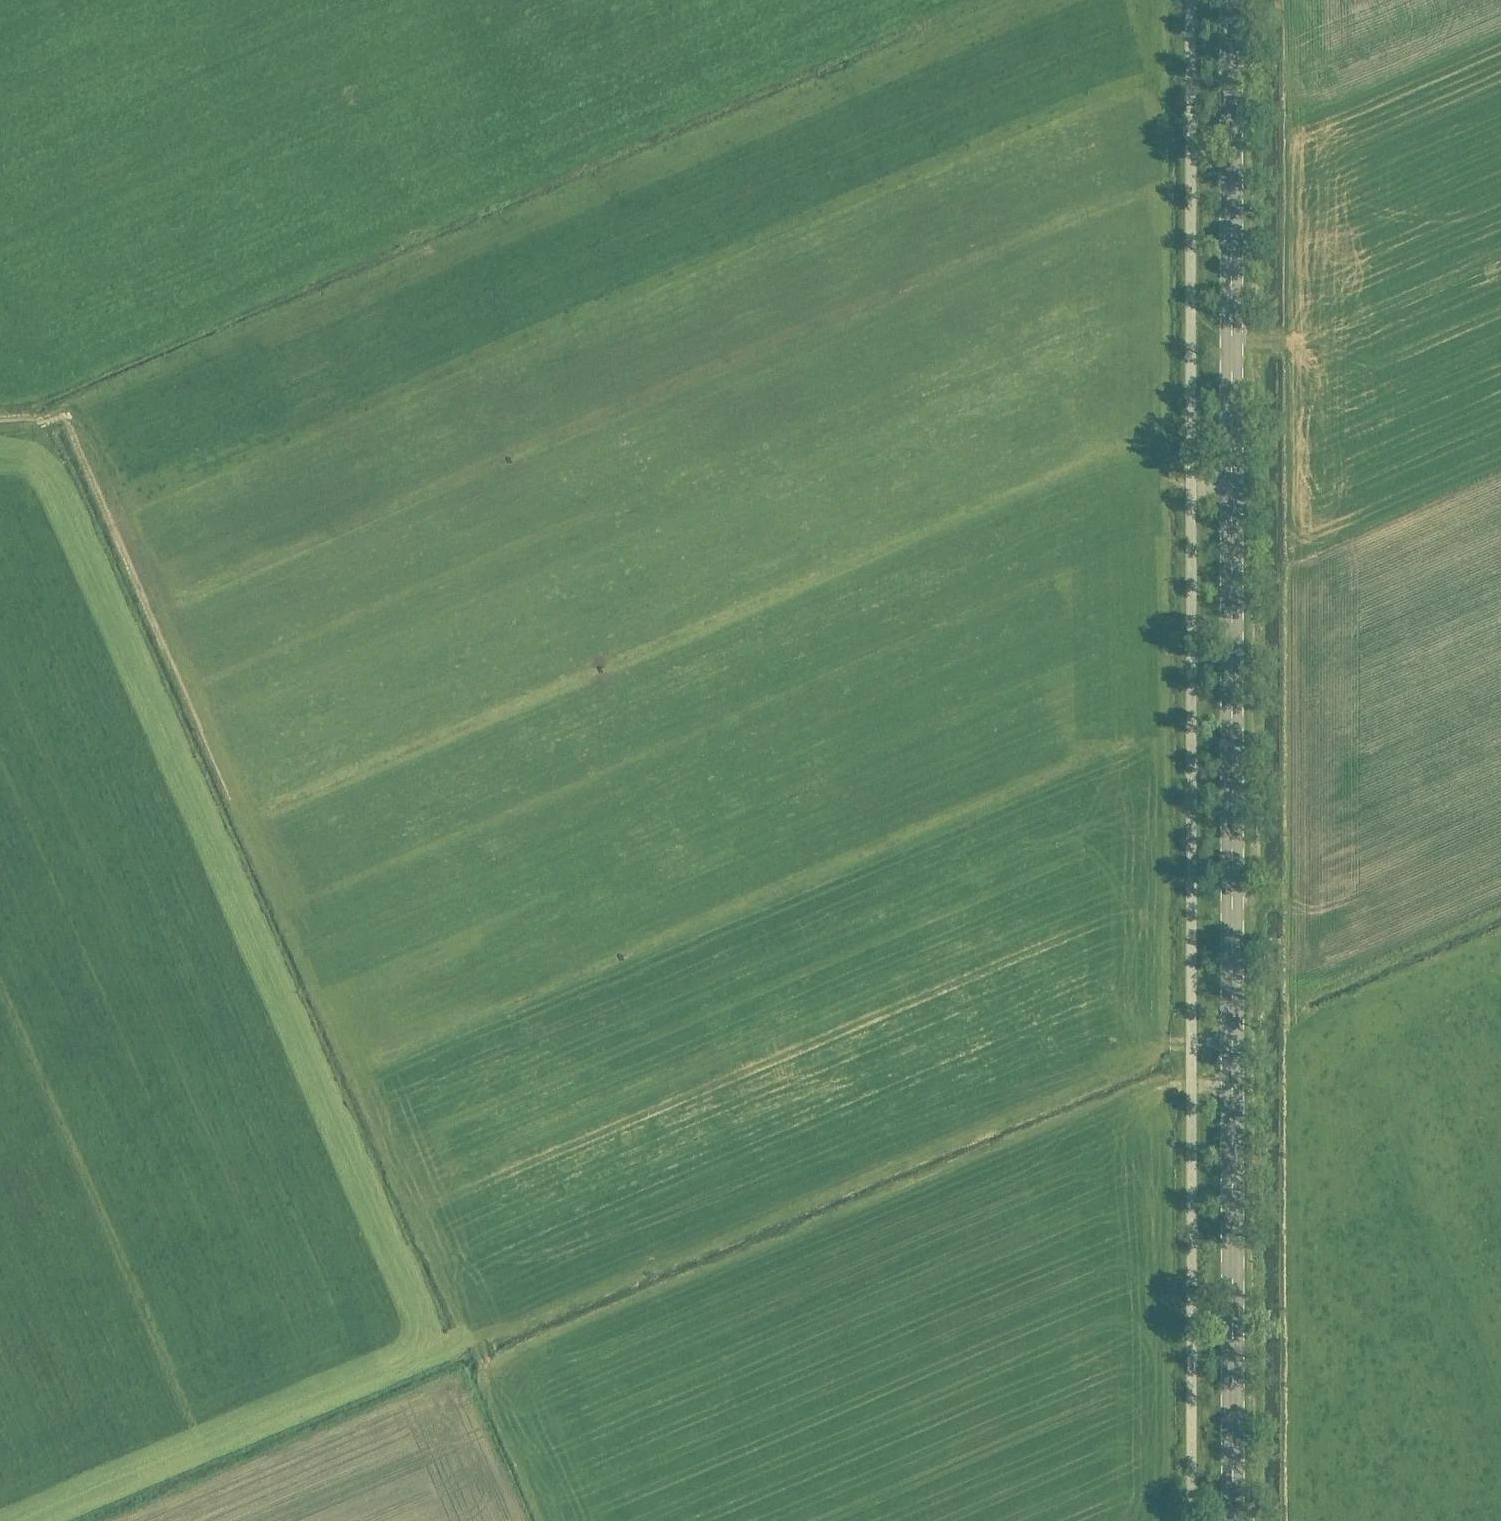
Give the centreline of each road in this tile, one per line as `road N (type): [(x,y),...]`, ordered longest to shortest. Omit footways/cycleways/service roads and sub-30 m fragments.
road 1 (secondary): [(1233,1520),(1233,0)]

